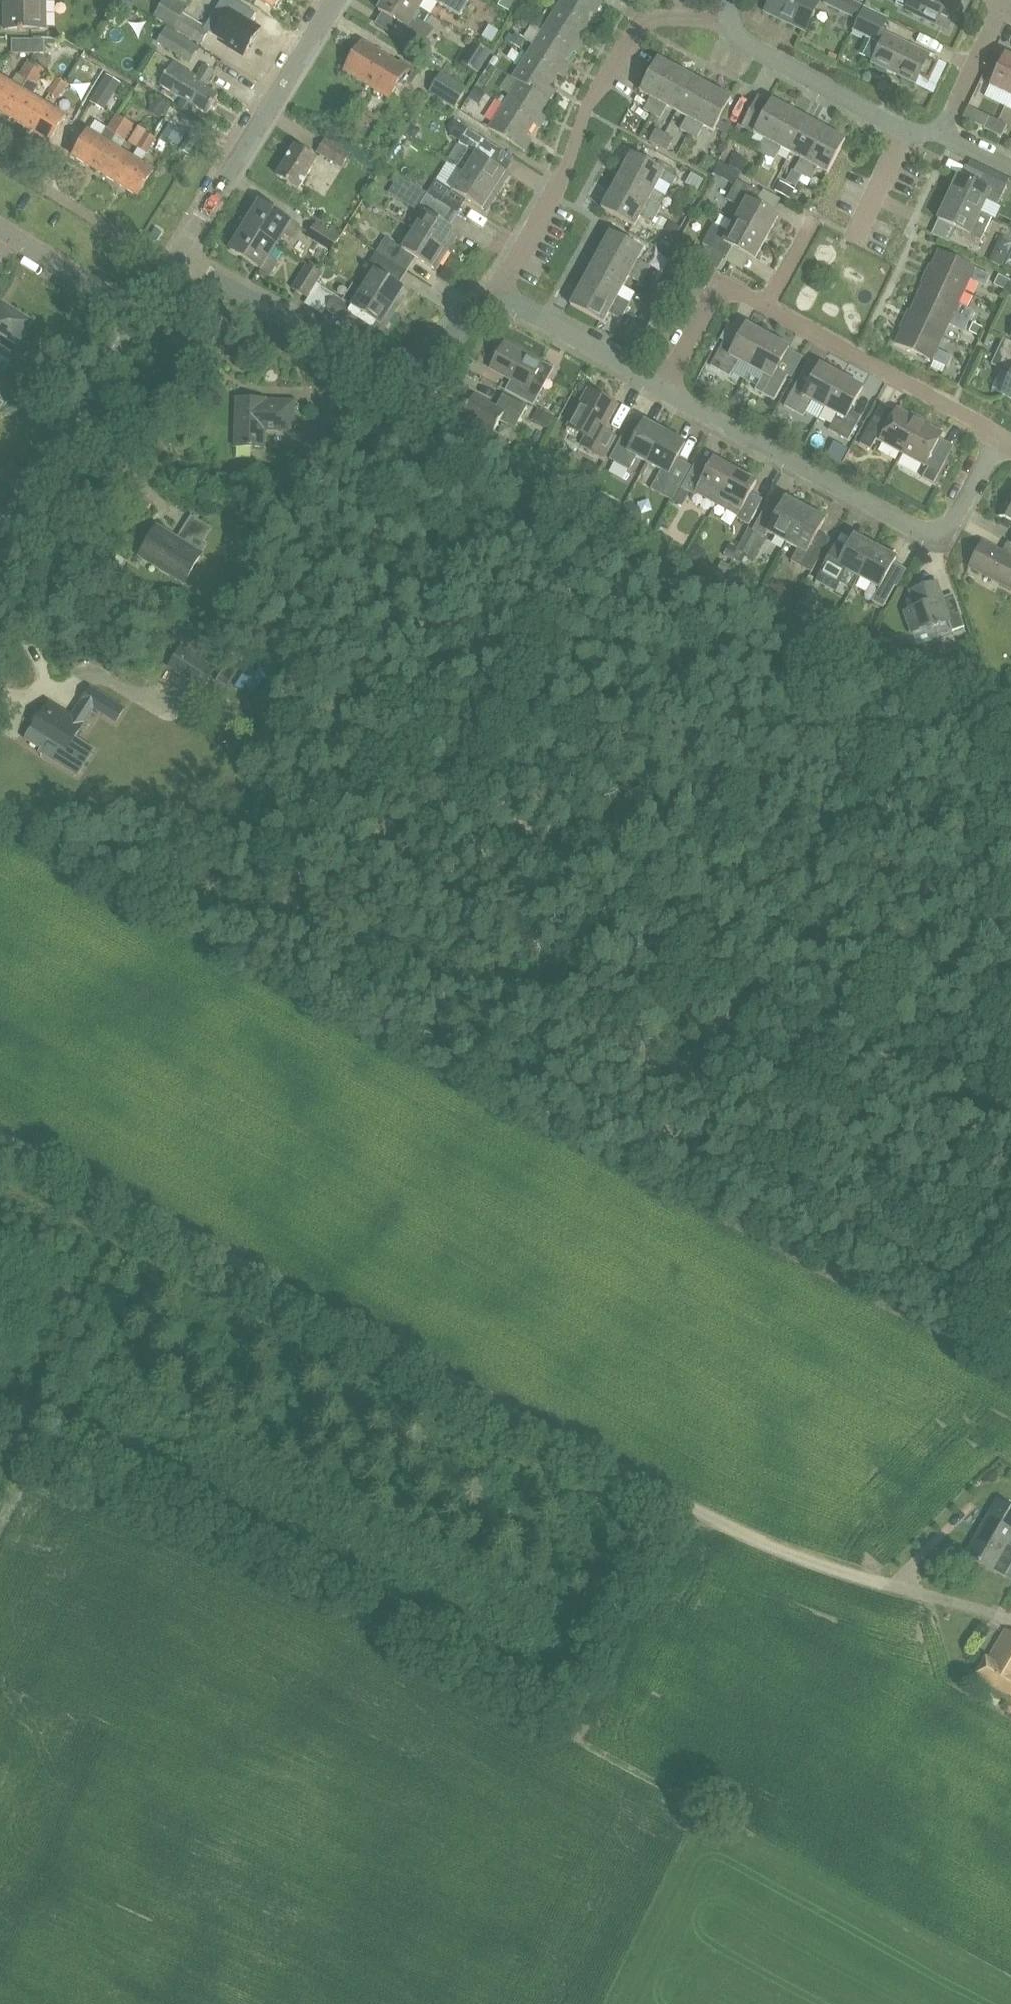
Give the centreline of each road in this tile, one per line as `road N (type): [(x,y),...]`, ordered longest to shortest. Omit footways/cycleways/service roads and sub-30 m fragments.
road 1 (residential): [(657,387),(925,532),(953,521),(996,437)]
road 2 (residential): [(490,301),(566,169),(602,80),(642,27),(662,16),(729,16)]
road 3 (tertiary): [(177,259),(337,0)]
road 4 (tertiary): [(0,541),(143,315)]
road 5 (residential): [(996,437),(765,307)]
road 6 (residential): [(401,372),(357,358),(177,259)]
road 7 (residential): [(907,130),(746,44),(729,16)]
road 8 (residential): [(177,259),(159,257),(0,162)]
road 9 (residential): [(490,301),(522,307),(657,387)]
road 10 (residential): [(765,307),(722,283),(657,387)]
road 11 (residential): [(0,229),(143,315)]
road 12 (track): [(921,1327),(1010,1192)]
road 13 (residential): [(940,130),(1004,0)]

